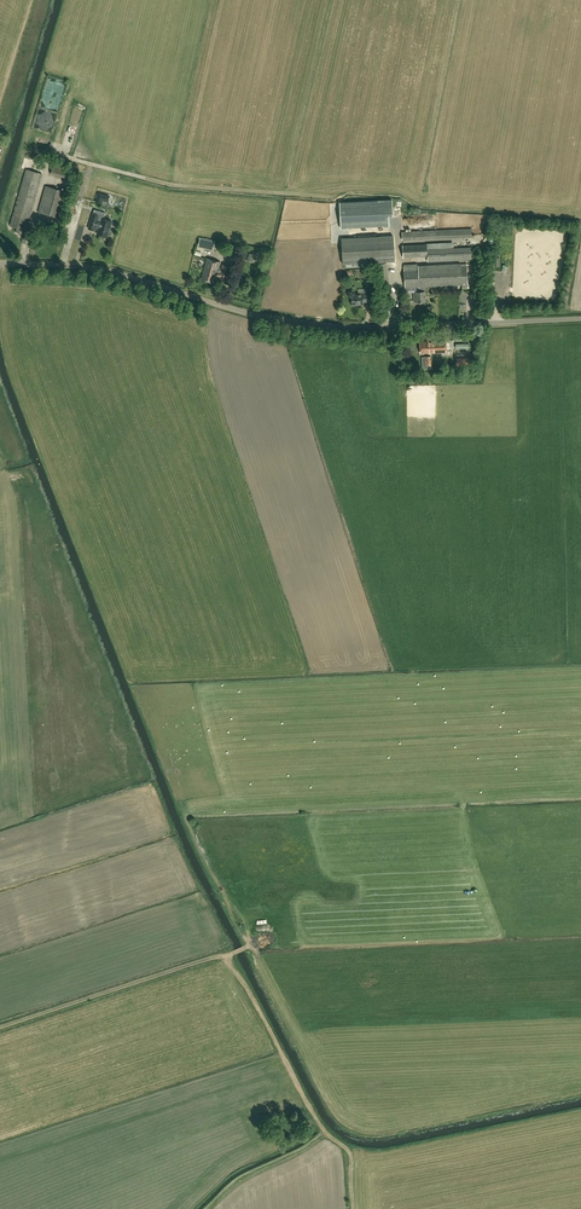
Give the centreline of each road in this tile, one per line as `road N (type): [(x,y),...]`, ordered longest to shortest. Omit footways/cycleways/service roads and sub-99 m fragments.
road 1 (unclassified): [(0,263),(100,265),(244,313),(324,325),(580,318)]
road 2 (track): [(233,954),(307,1103),(349,1150),(354,1208)]
road 3 (track): [(0,1028),(233,954)]
road 4 (track): [(233,954),(251,946),(184,812)]

